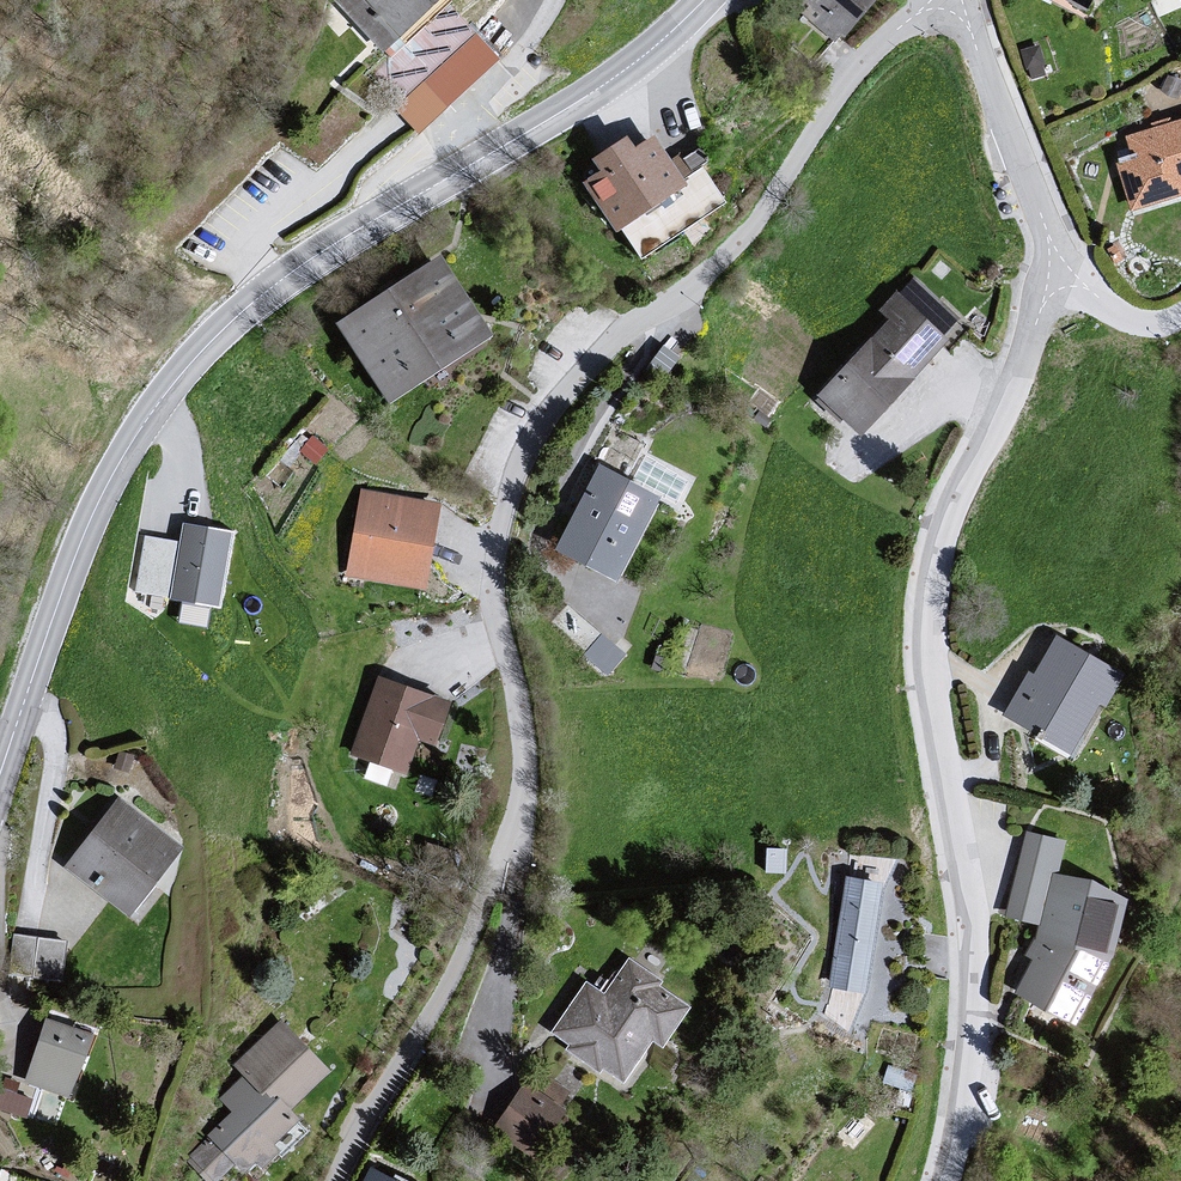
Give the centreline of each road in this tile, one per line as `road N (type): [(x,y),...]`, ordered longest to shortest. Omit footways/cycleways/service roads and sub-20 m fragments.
road 1 (residential): [(957,0),(885,35),(816,141),(713,271),(590,362),(511,457),(492,604),(517,707),(521,823),(340,1180)]
road 2 (secondary): [(705,0),(585,98),(303,266),(174,384),(97,504),(0,772)]
road 3 (residential): [(1051,265),(923,591),(923,677),(973,988),(953,1150),(941,1180)]
road 4 (residential): [(966,0),(1051,265)]
road 5 (residential): [(1051,265),(1083,306),(1116,324),(1161,324),(1180,310)]

